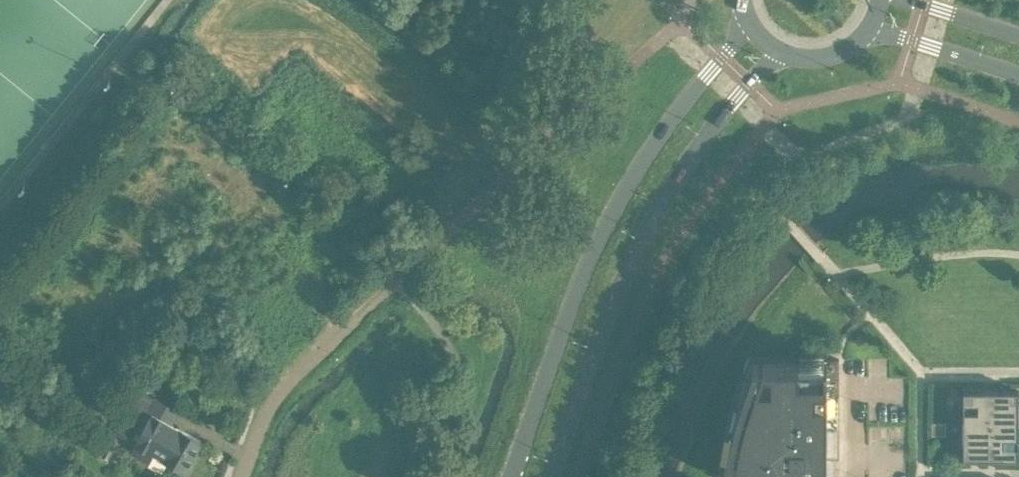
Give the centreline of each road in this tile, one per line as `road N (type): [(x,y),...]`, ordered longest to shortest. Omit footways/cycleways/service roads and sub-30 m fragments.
road 1 (tertiary): [(749,23),(652,146),(608,221),(512,476)]
road 2 (tertiary): [(548,476),(605,317),(651,223),(727,108),(778,52)]
road 3 (residential): [(242,476),(271,399),(365,309)]
road 4 (secondary): [(870,26),(1018,75)]

